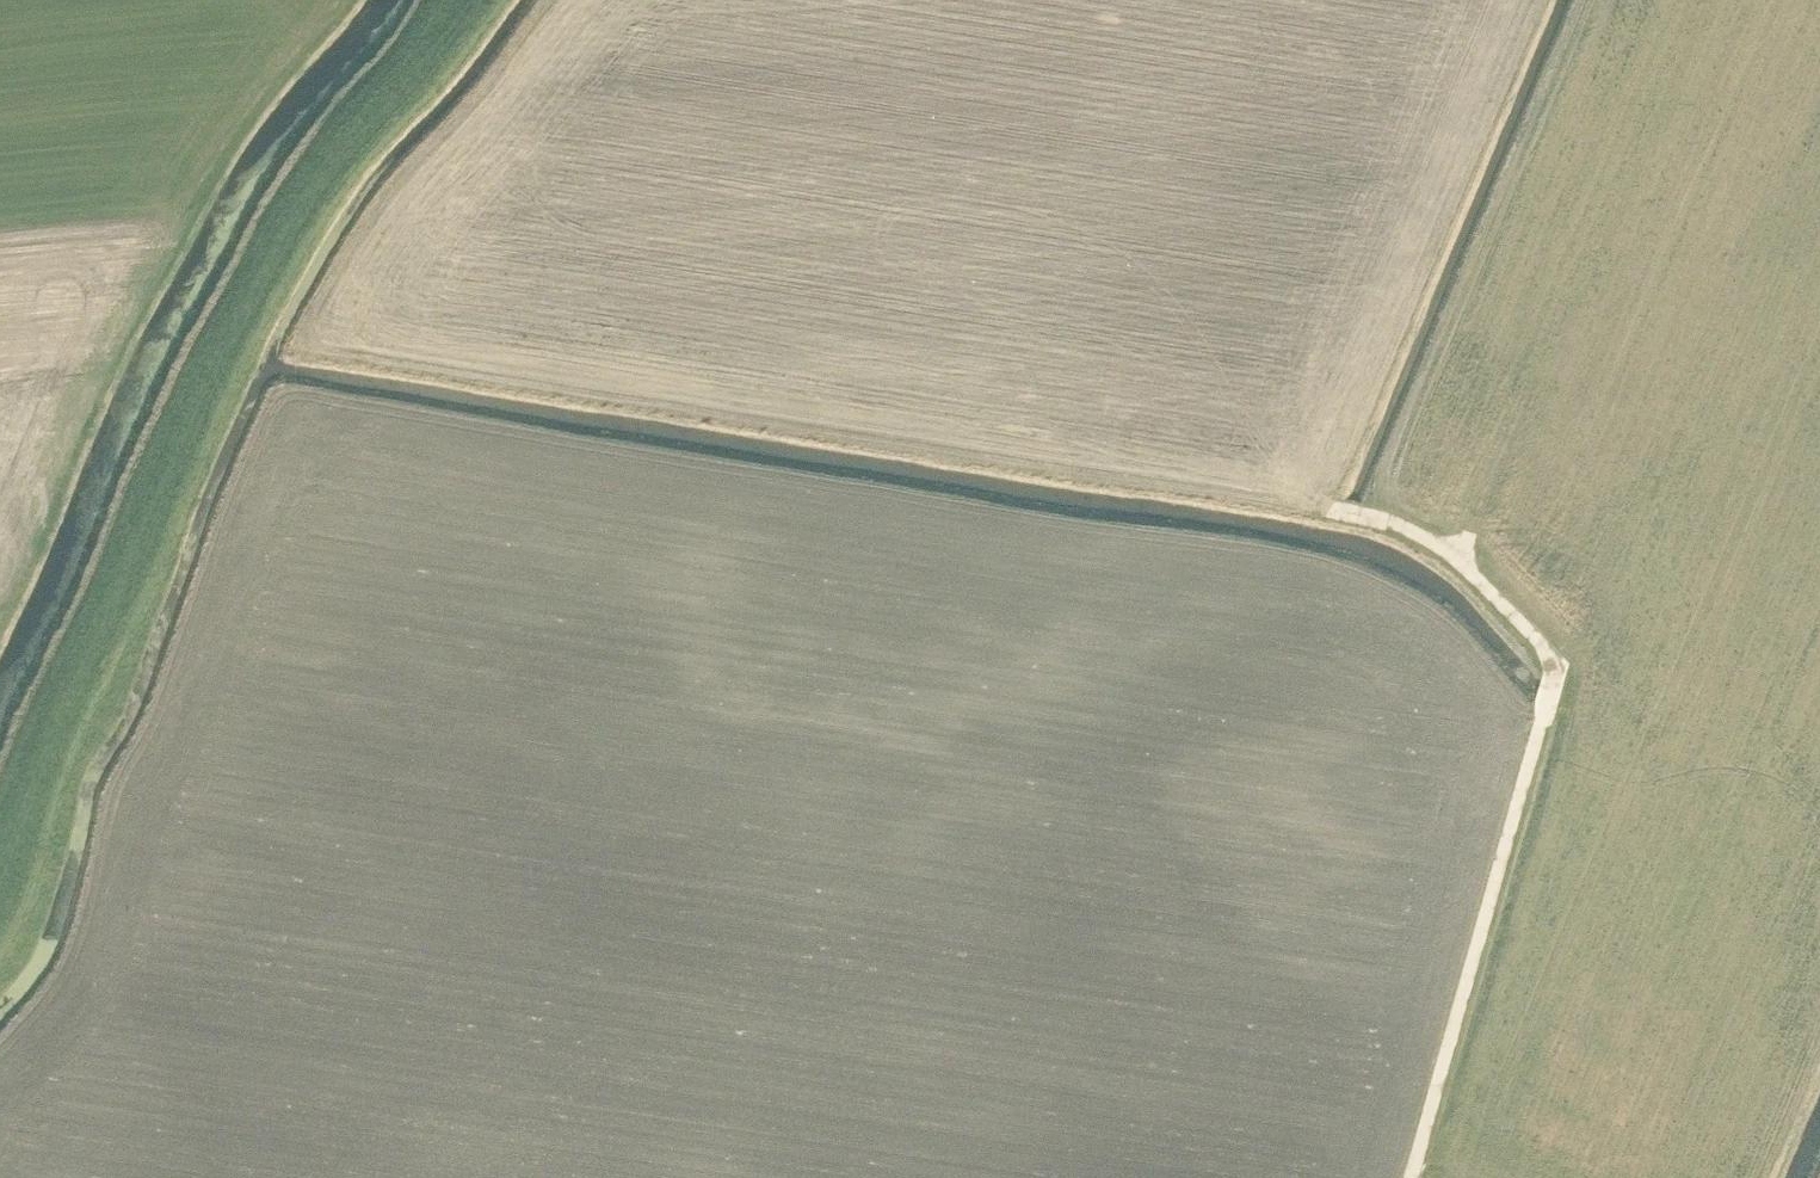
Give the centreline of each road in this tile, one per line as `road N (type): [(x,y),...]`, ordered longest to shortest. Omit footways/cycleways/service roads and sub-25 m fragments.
road 1 (track): [(1413,1177),(1553,664),(1457,555),(1391,521),(1327,507)]
road 2 (track): [(1457,555),(1518,377)]

